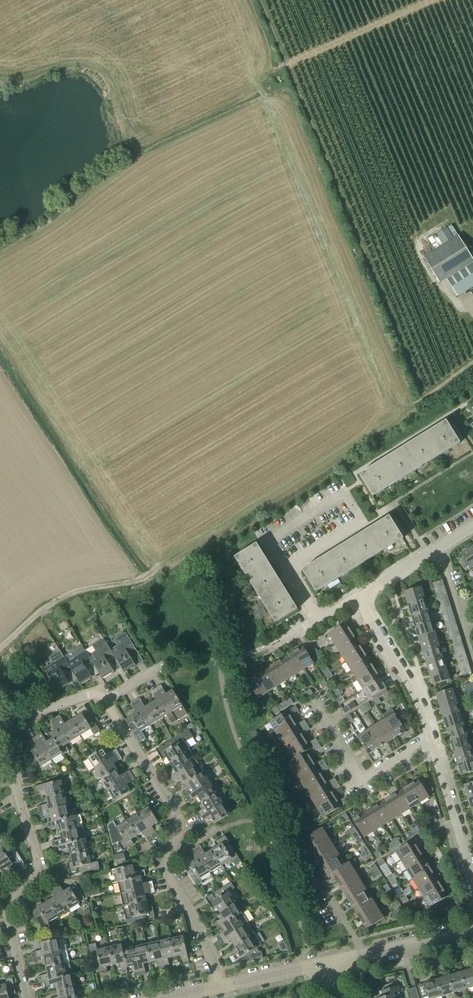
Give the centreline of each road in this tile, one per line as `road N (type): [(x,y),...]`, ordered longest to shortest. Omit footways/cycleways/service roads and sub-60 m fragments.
road 1 (residential): [(105,701),(179,821),(167,874),(199,928),(219,988)]
road 2 (residential): [(27,997),(7,909),(39,865),(7,727)]
road 3 (track): [(154,573),(62,598),(0,652)]
road 4 (residential): [(437,743),(361,781),(315,703)]
road 5 (residential): [(437,743),(419,694),(358,596)]
road 6 (residential): [(331,962),(472,932)]
road 7 (residential): [(358,596),(472,527)]
road 8 (residential): [(472,869),(437,743)]

